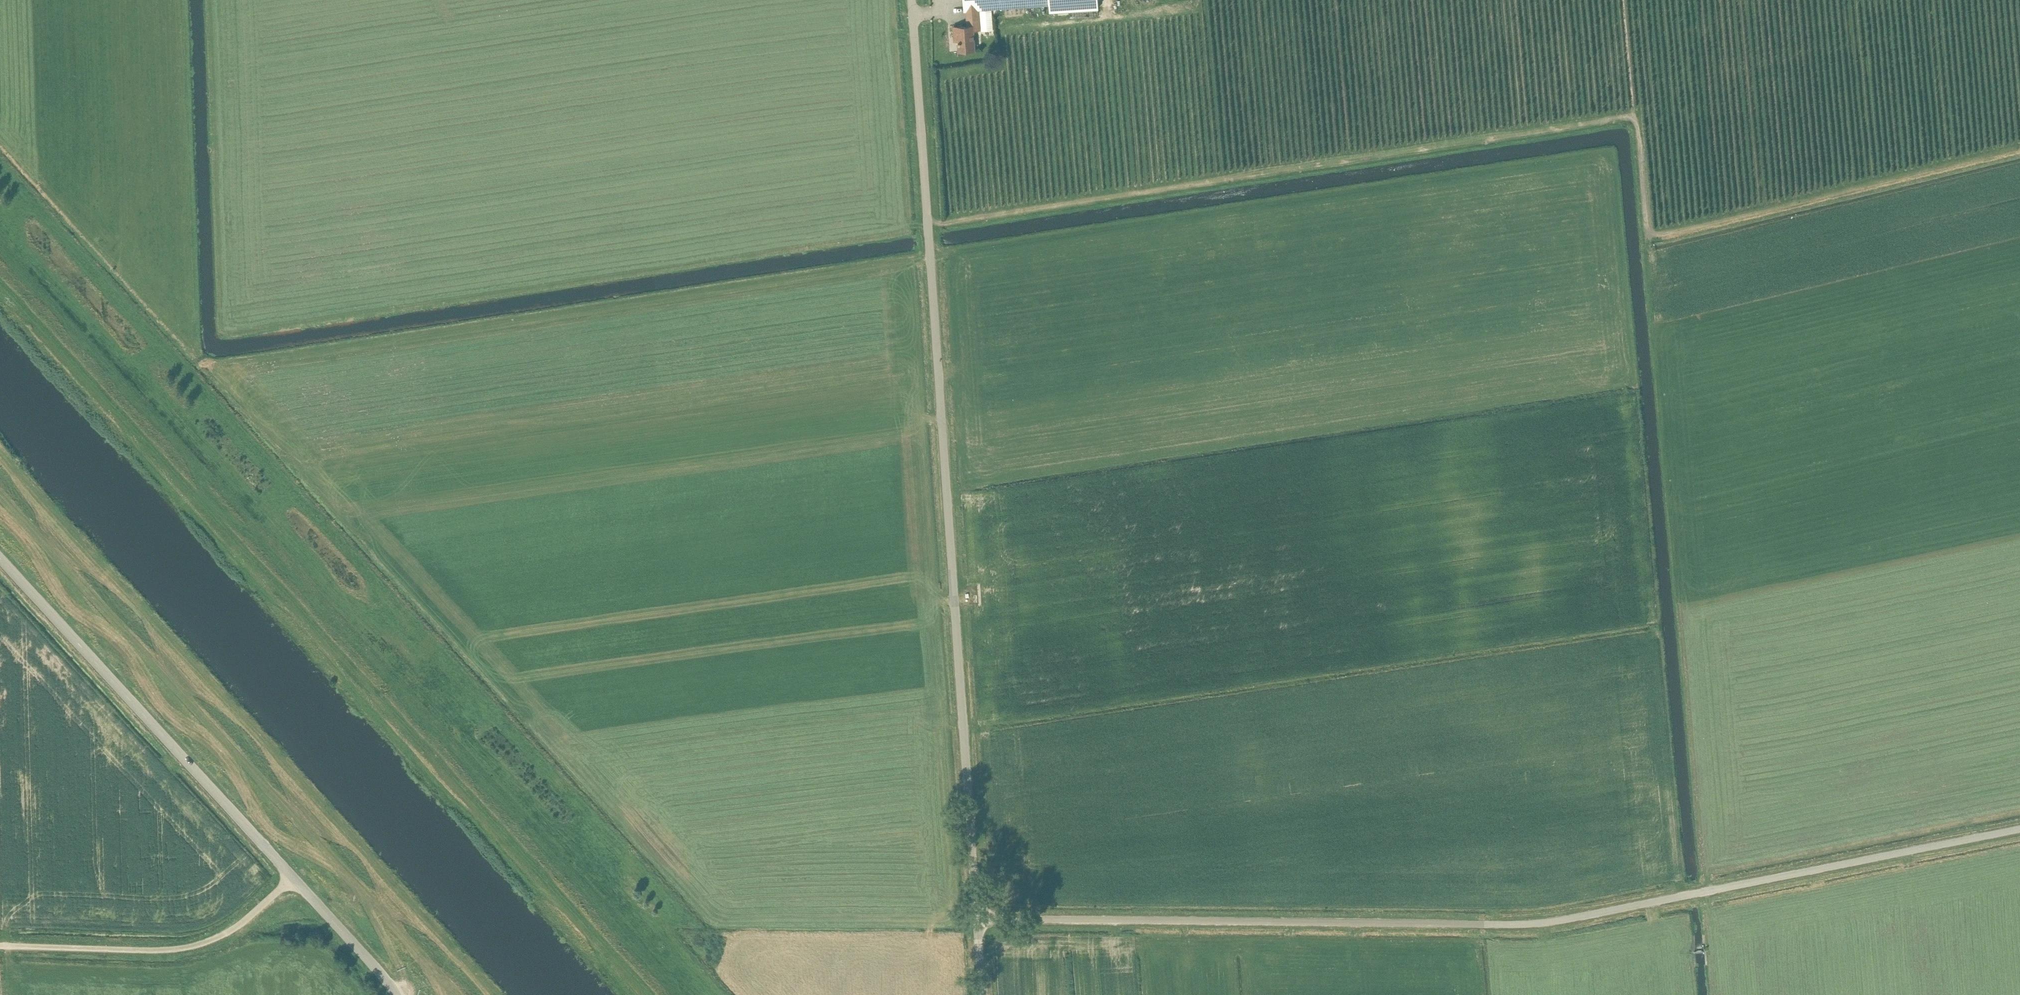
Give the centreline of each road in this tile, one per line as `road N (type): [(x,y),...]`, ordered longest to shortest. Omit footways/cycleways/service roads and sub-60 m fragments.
road 1 (unclassified): [(977,917),(912,0)]
road 2 (unclassified): [(977,917),(1525,924),(1669,898)]
road 3 (secondary): [(843,994),(729,946),(583,919),(474,926),(296,982)]
road 4 (unclassified): [(276,859),(0,563)]
road 5 (unclassified): [(1669,898),(2019,829)]
road 6 (unclassified): [(0,946),(173,949)]
road 7 (unclassified): [(173,949),(204,943),(292,899)]

